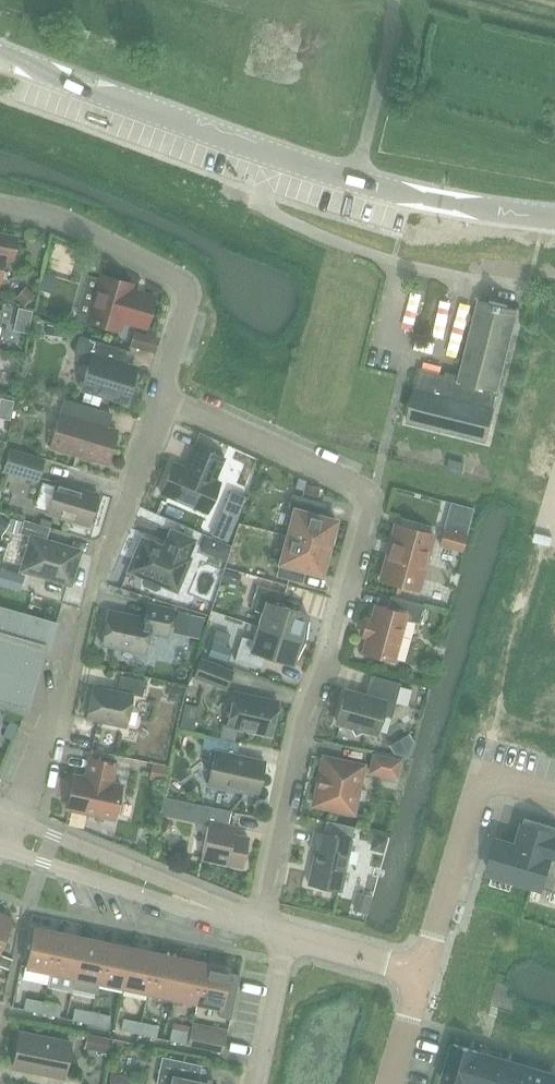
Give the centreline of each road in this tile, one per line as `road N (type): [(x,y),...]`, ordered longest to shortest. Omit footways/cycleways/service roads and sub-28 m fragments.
road 1 (residential): [(161,403),(376,495),(303,733),(266,928)]
road 2 (tertiary): [(0,53),(63,85),(276,156),(384,188),(554,219)]
road 3 (residential): [(0,215),(82,233),(186,289),(161,403)]
road 4 (residential): [(554,797),(491,784),(478,797),(425,972)]
road 5 (residential): [(216,912),(156,875),(14,819)]
road 6 (residential): [(3,851),(216,912)]
road 7 (residential): [(161,403),(102,573)]
road 8 (residential): [(252,1083),(288,935)]
road 9 (residential): [(288,935),(425,972)]
road 10 (residential): [(65,687),(14,819)]

